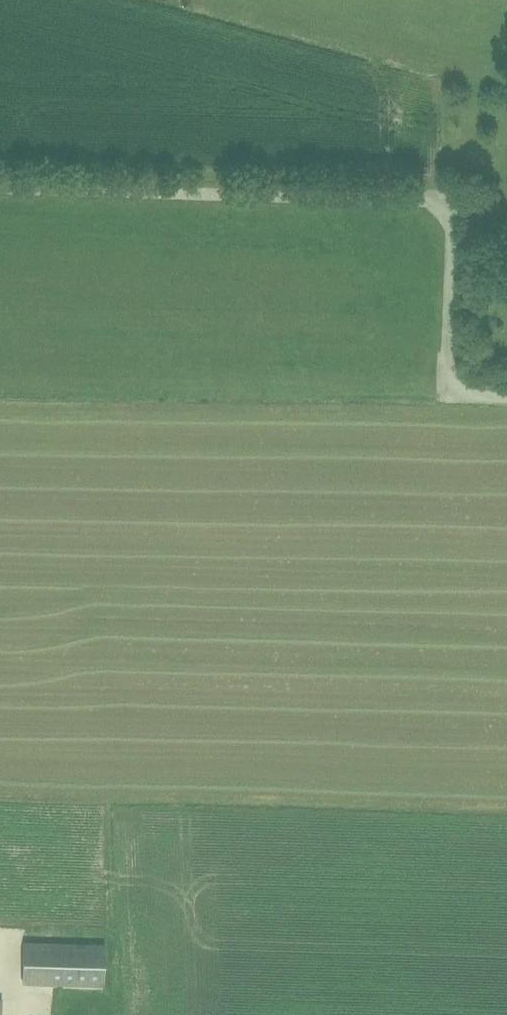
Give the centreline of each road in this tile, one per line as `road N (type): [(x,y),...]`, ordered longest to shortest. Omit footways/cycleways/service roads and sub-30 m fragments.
road 1 (track): [(506,397),(462,385),(443,361),(453,237),(449,213),(432,195),(332,202),(0,192)]

